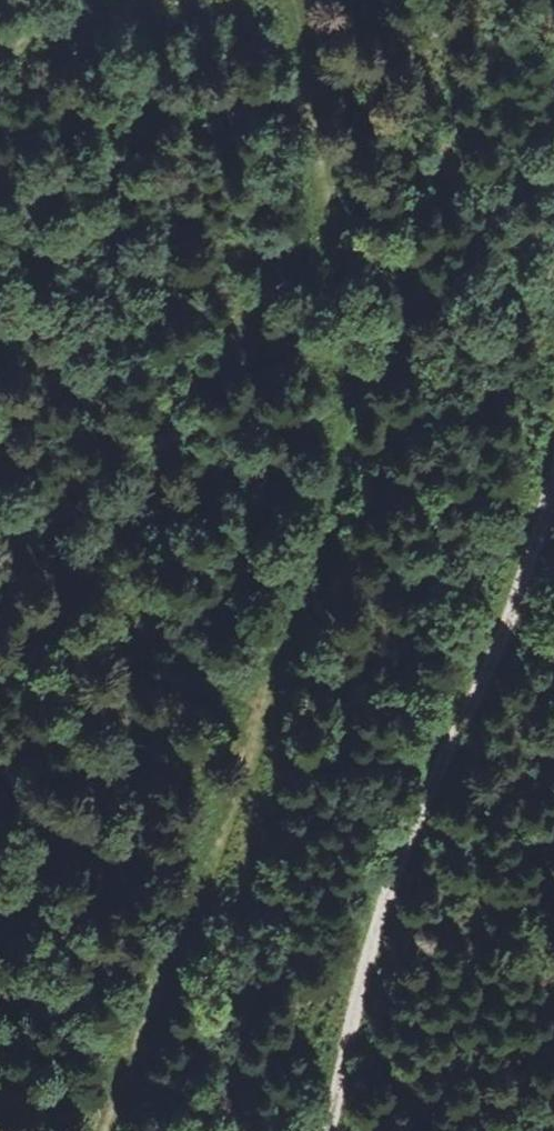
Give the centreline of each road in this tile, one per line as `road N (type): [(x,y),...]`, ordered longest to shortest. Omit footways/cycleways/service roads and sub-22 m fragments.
road 1 (track): [(90,1130),(257,755),(338,491),(345,396),(327,208),(290,0)]
road 2 (track): [(329,1130),(381,908),(553,472)]
road 3 (track): [(131,0),(0,52)]

